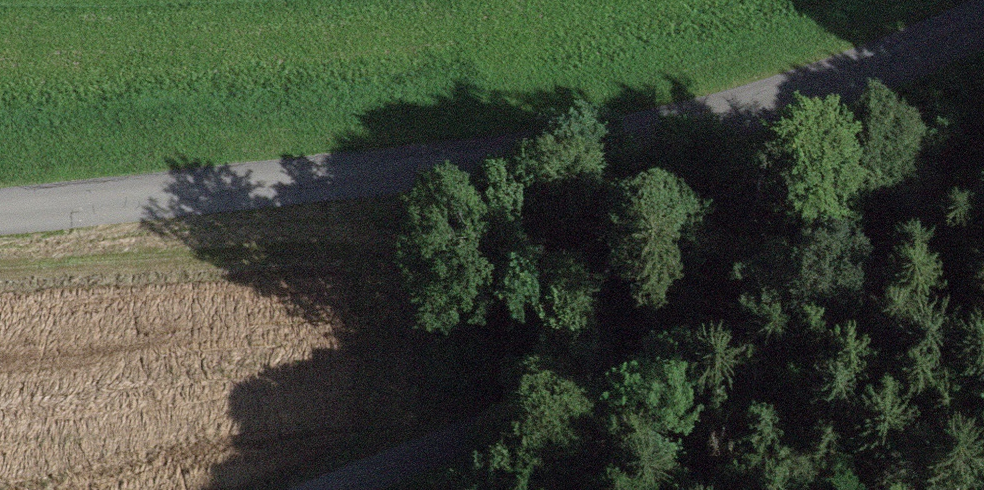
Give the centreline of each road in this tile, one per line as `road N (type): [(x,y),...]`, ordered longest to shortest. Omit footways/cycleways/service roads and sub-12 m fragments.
road 1 (unclassified): [(0,211),(432,166),(595,141),(841,75),(983,12)]
road 2 (unclassified): [(331,489),(757,316),(983,193)]

